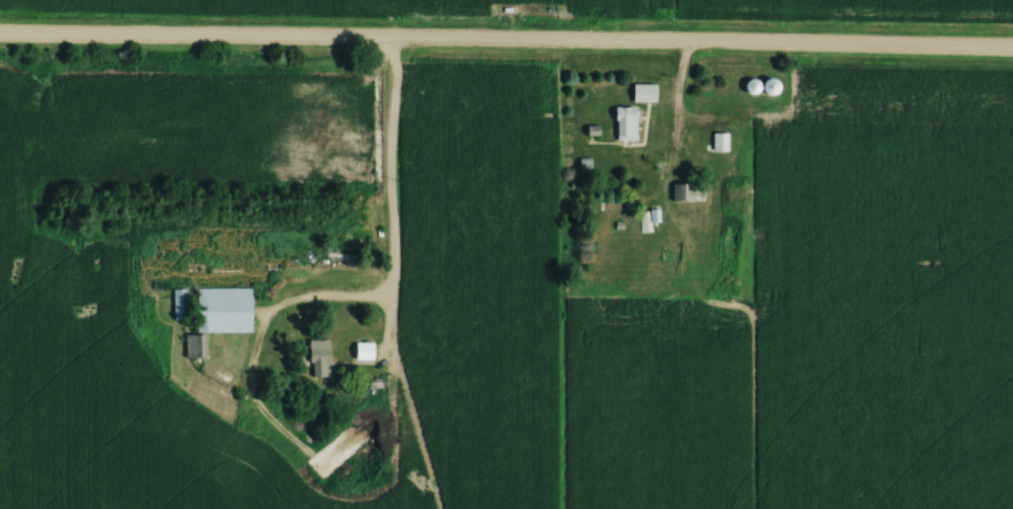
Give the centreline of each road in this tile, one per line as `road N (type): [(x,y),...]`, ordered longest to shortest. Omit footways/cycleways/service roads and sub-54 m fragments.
road 1 (residential): [(0,40),(1012,56)]

